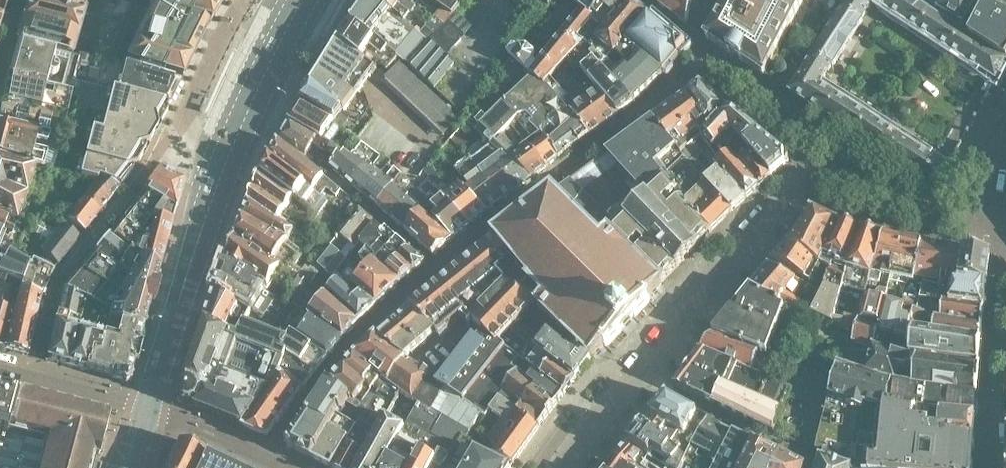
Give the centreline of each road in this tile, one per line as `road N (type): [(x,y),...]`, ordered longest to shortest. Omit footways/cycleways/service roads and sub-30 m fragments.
road 1 (tertiary): [(150,406),(209,186)]
road 2 (tertiary): [(209,186),(310,0)]
road 3 (residential): [(245,0),(179,121),(209,186)]
road 4 (residential): [(0,368),(150,406)]

